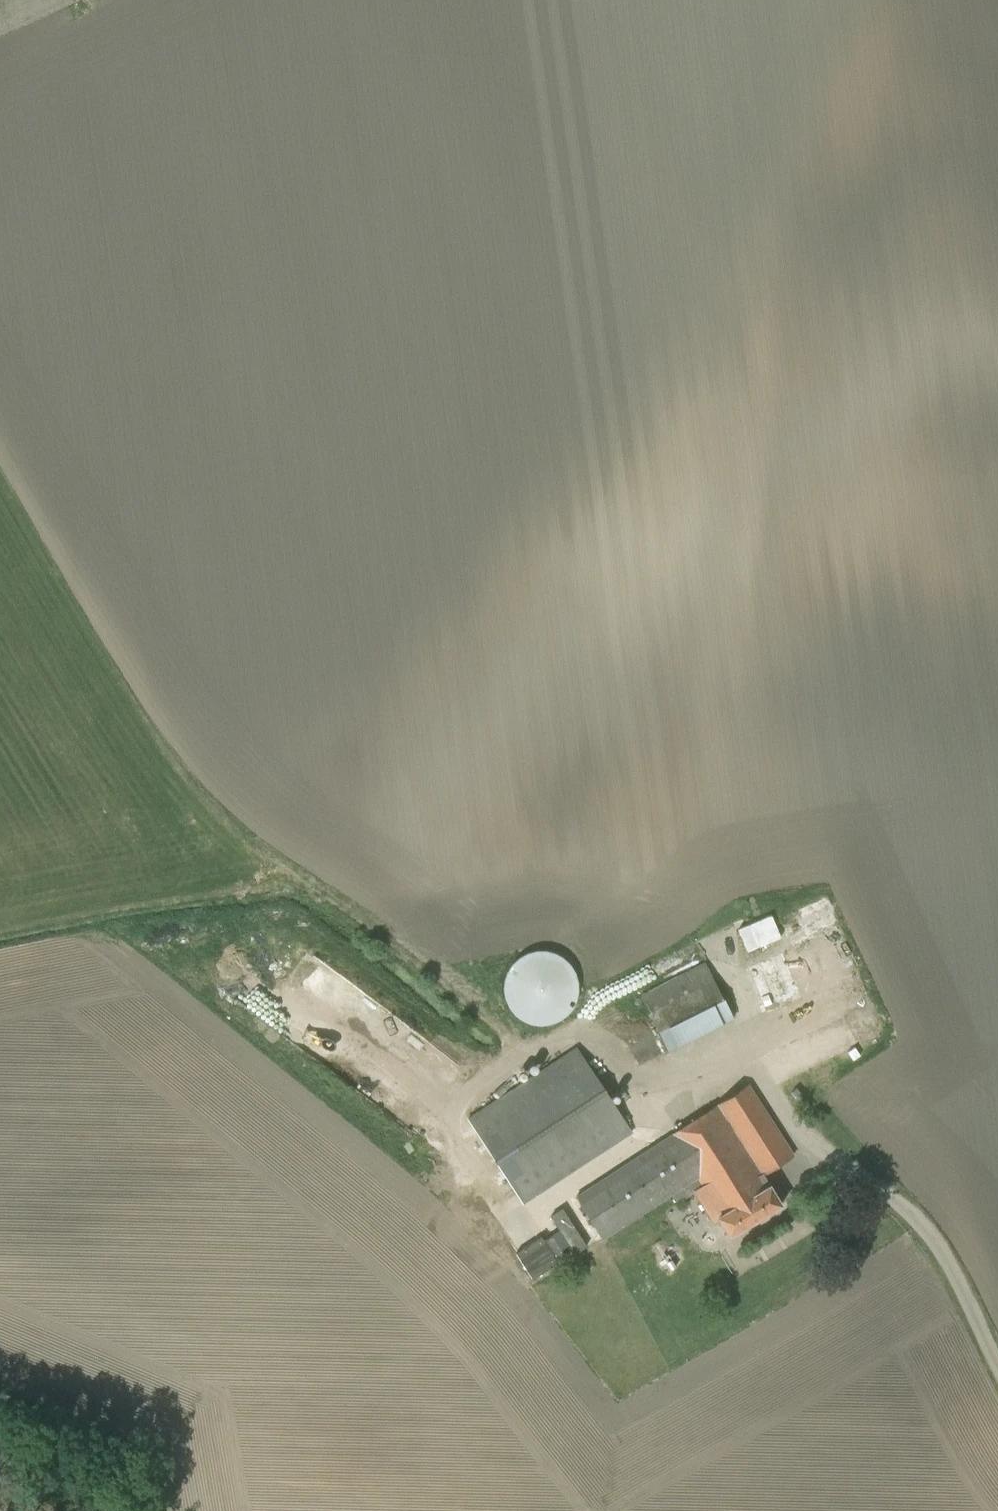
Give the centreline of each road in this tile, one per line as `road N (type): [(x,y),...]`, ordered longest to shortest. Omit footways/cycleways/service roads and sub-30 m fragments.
road 1 (track): [(0,435),(192,770),(241,822),(525,1049),(592,1014)]

